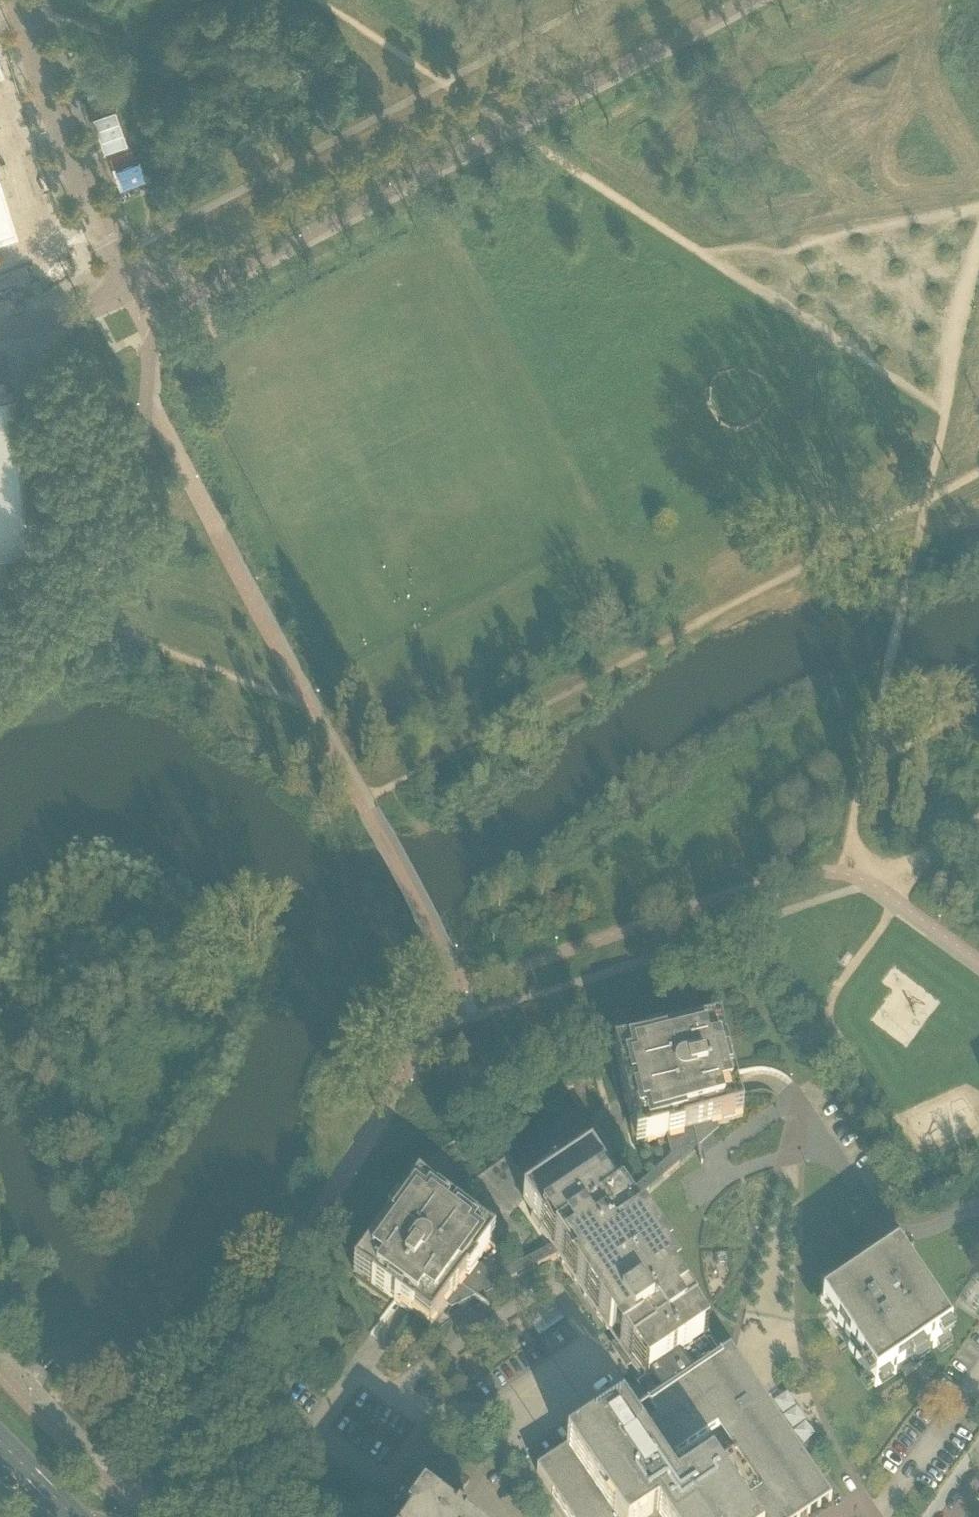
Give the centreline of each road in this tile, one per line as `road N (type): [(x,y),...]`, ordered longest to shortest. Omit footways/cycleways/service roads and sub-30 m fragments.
road 1 (unclassified): [(128,291),(88,205),(19,0)]
road 2 (unclassified): [(0,331),(128,291)]

